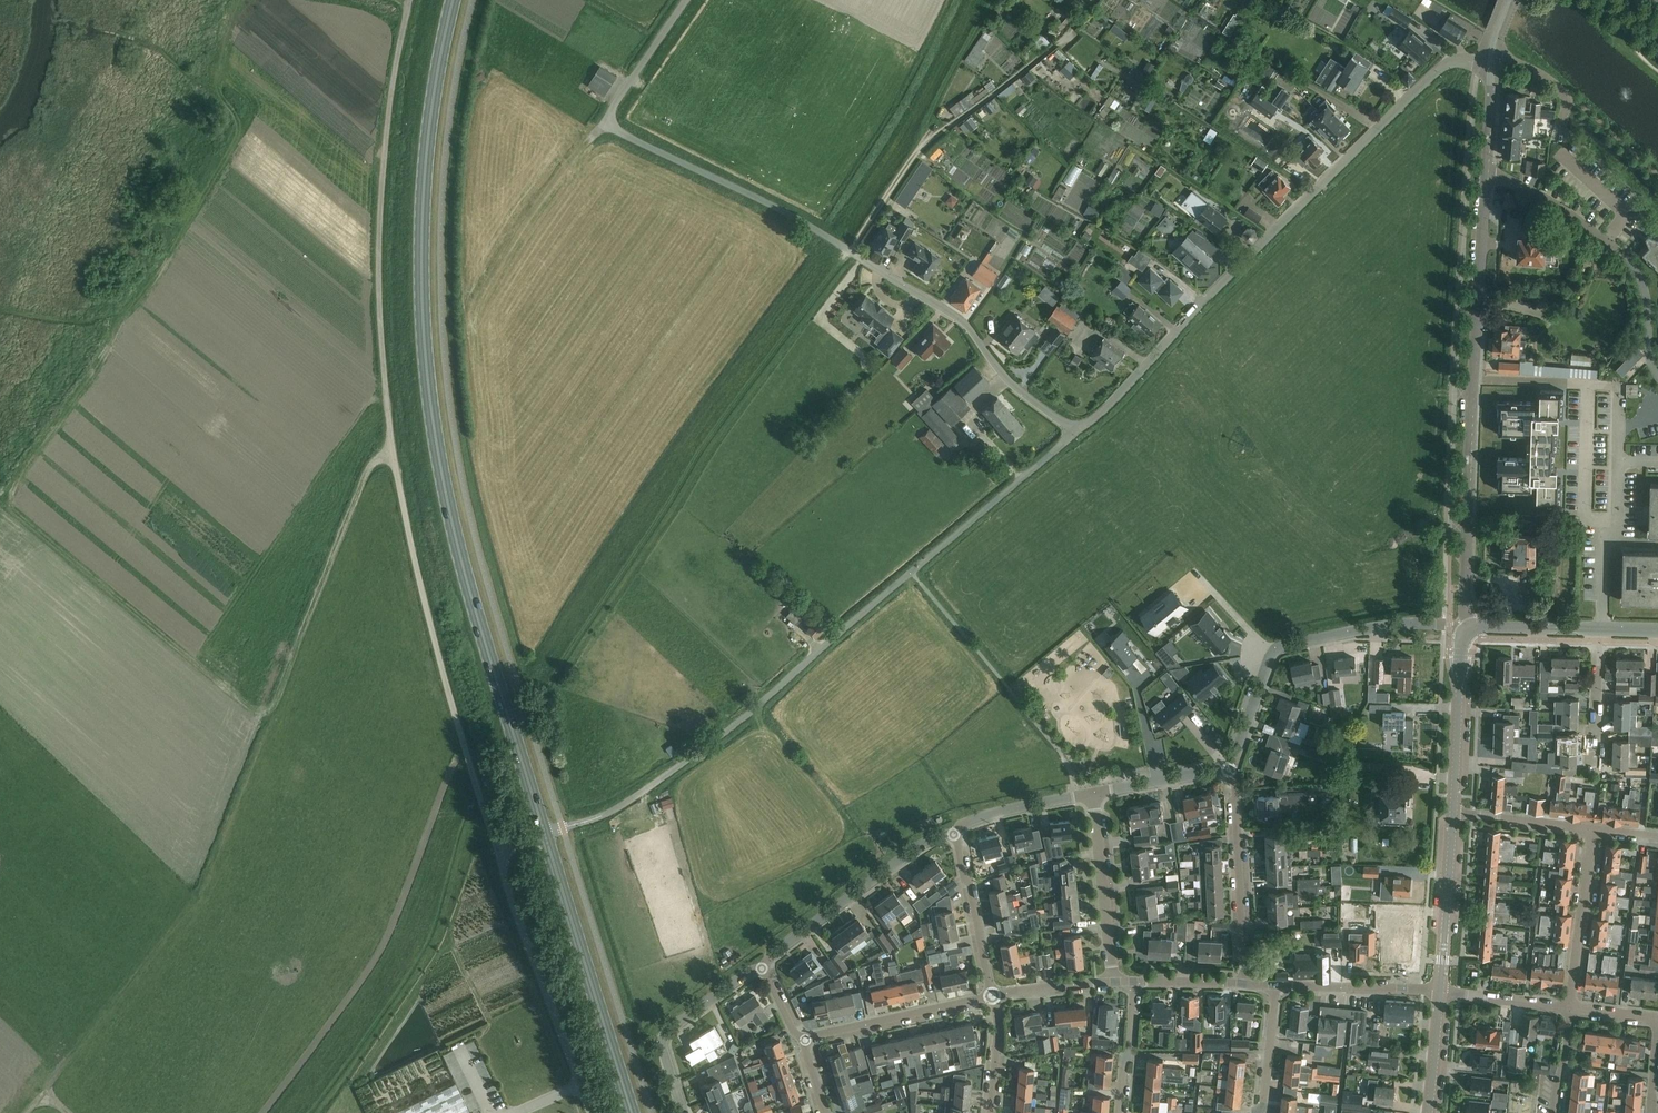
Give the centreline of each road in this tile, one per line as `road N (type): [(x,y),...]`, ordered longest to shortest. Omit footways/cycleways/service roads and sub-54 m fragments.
road 1 (unclassified): [(497,847),(391,449),(378,219),(408,0)]
road 2 (primary): [(545,834),(448,505),(429,394),(422,221),(454,0)]
road 3 (track): [(391,449),(365,472),(205,874),(44,1089)]
road 4 (unclassified): [(1078,432),(1009,381),(958,314),(729,182),(613,127),(609,114),(685,0)]
road 5 (residential): [(1465,629),(1490,61)]
road 6 (unclassified): [(1078,432),(1437,70),(1490,61)]
road 7 (unclassified): [(911,572),(738,723),(594,819)]
road 8 (residential): [(1233,767),(1275,650),(1402,625),(1465,629)]
road 9 (primary): [(632,1112),(545,834)]
road 10 (unclassified): [(592,1112),(497,847)]
road 11 (track): [(1097,0),(1050,49),(912,158)]
road 12 (residential): [(760,963),(889,864),(954,828)]
road 13 (unclassified): [(911,572),(1078,432)]
road 14 (residential): [(1242,983),(1233,767)]
road 15 (residential): [(683,1112),(664,1035),(760,963)]
road 16 (residential): [(800,1039),(992,996)]
road 17 (residential): [(1113,983),(1092,793)]
road 18 (tertiary): [(1465,629),(1454,813)]
road 19 (residential): [(1572,1008),(1593,830)]
road 20 (tertiary): [(1454,813),(1439,990)]
road 21 (residential): [(992,996),(954,828)]
road 22 (residential): [(1275,985),(1439,990)]
road 23 (residential): [(1092,793),(1233,767)]
road 24 (residential): [(954,828),(1092,793)]
road 25 (residential): [(1593,830),(1454,813)]
road 26 (residential): [(1572,1008),(1439,990)]
road 27 (residential): [(1596,761),(1597,629)]
road 28 (tertiary): [(1465,629),(1597,629)]
road 29 (residential): [(1123,1112),(1135,982)]
road 30 (residential): [(1260,1112),(1275,985)]
road 31 (tertiary): [(1439,990),(1430,1112)]
road 32 (residential): [(992,996),(1113,983)]

